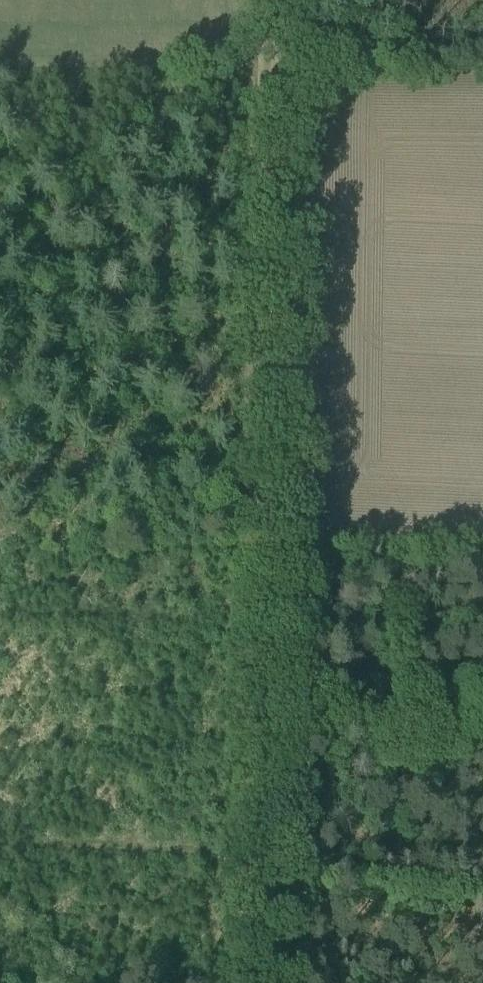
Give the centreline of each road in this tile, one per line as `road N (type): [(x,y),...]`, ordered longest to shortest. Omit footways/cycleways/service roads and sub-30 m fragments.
road 1 (track): [(237,323),(242,847)]
road 2 (track): [(259,0),(237,323)]
road 3 (track): [(0,315),(62,302),(237,323)]
road 4 (track): [(242,847),(243,982)]

